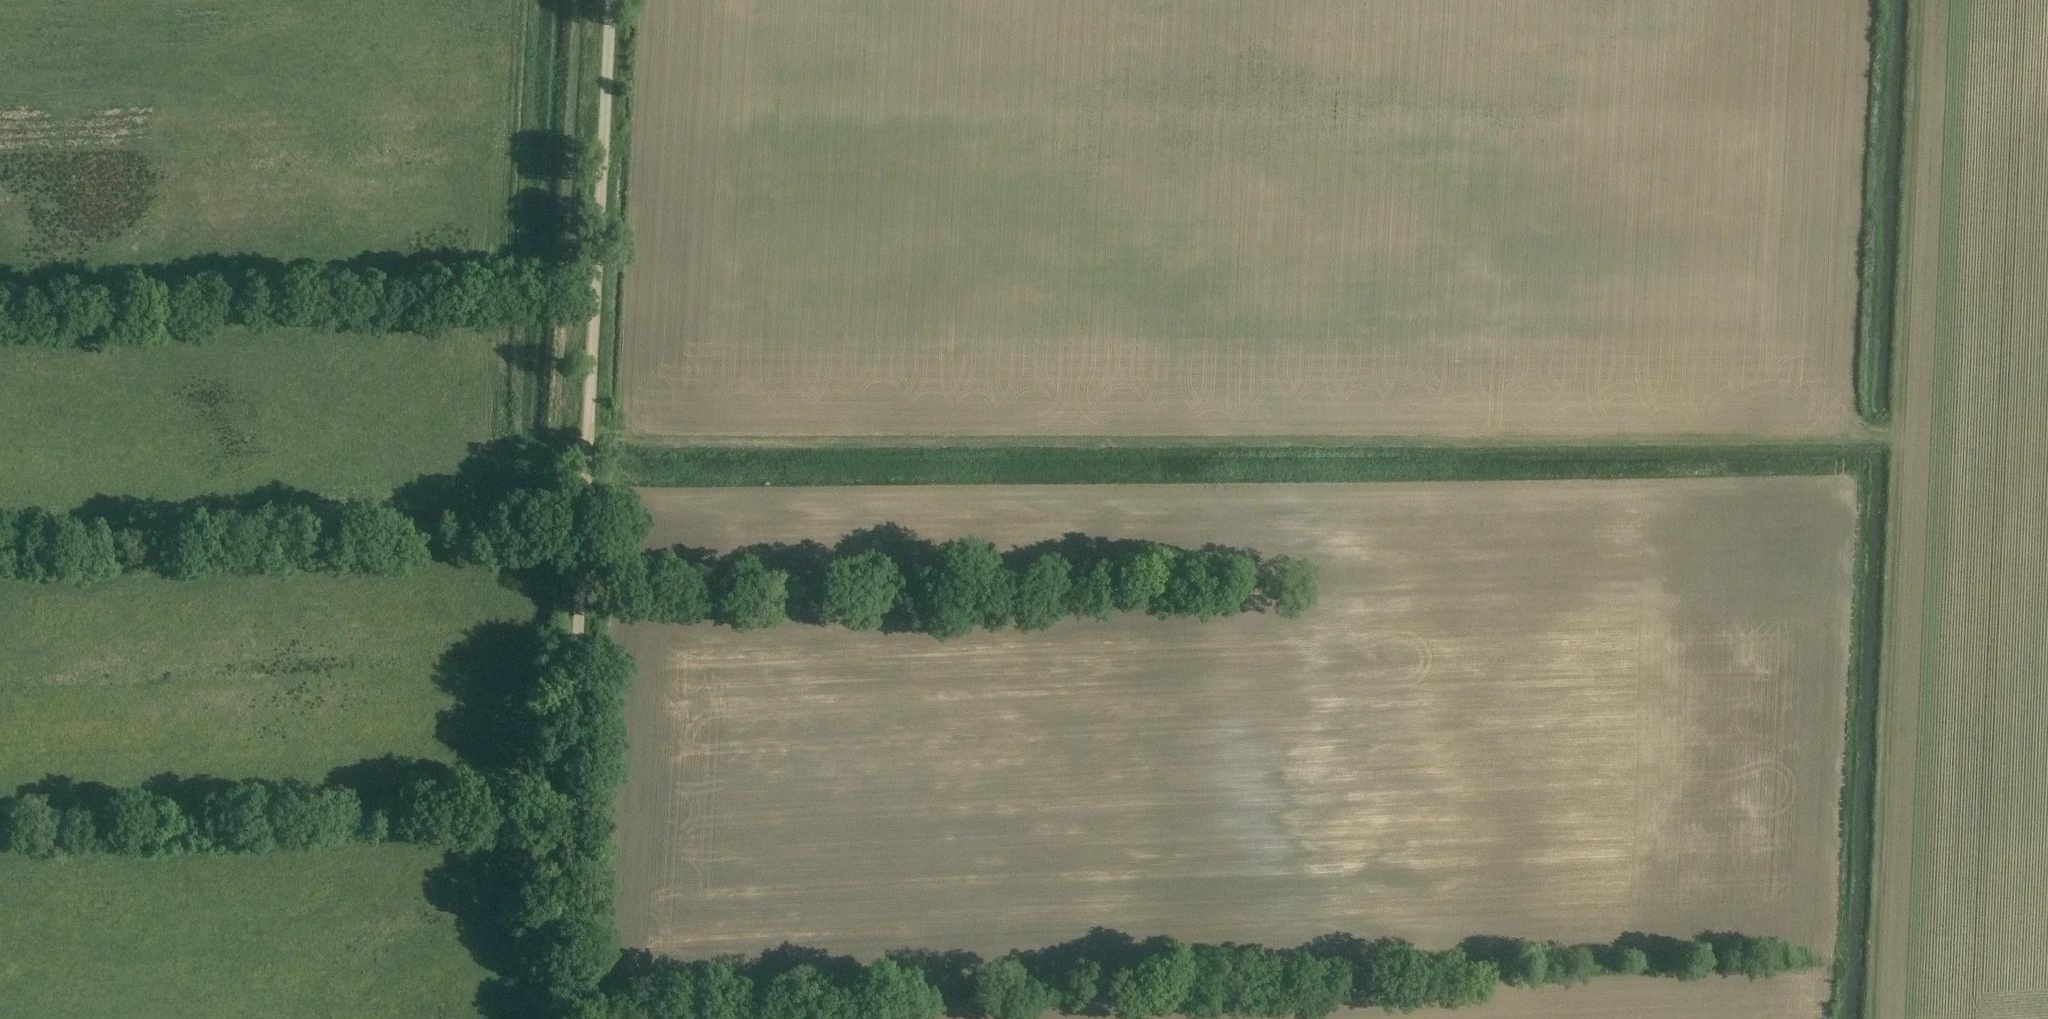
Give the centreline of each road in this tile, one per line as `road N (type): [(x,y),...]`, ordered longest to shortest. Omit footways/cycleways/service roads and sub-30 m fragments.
road 1 (unclassified): [(557,1018),(606,0)]
road 2 (track): [(1876,1018),(1921,0)]

